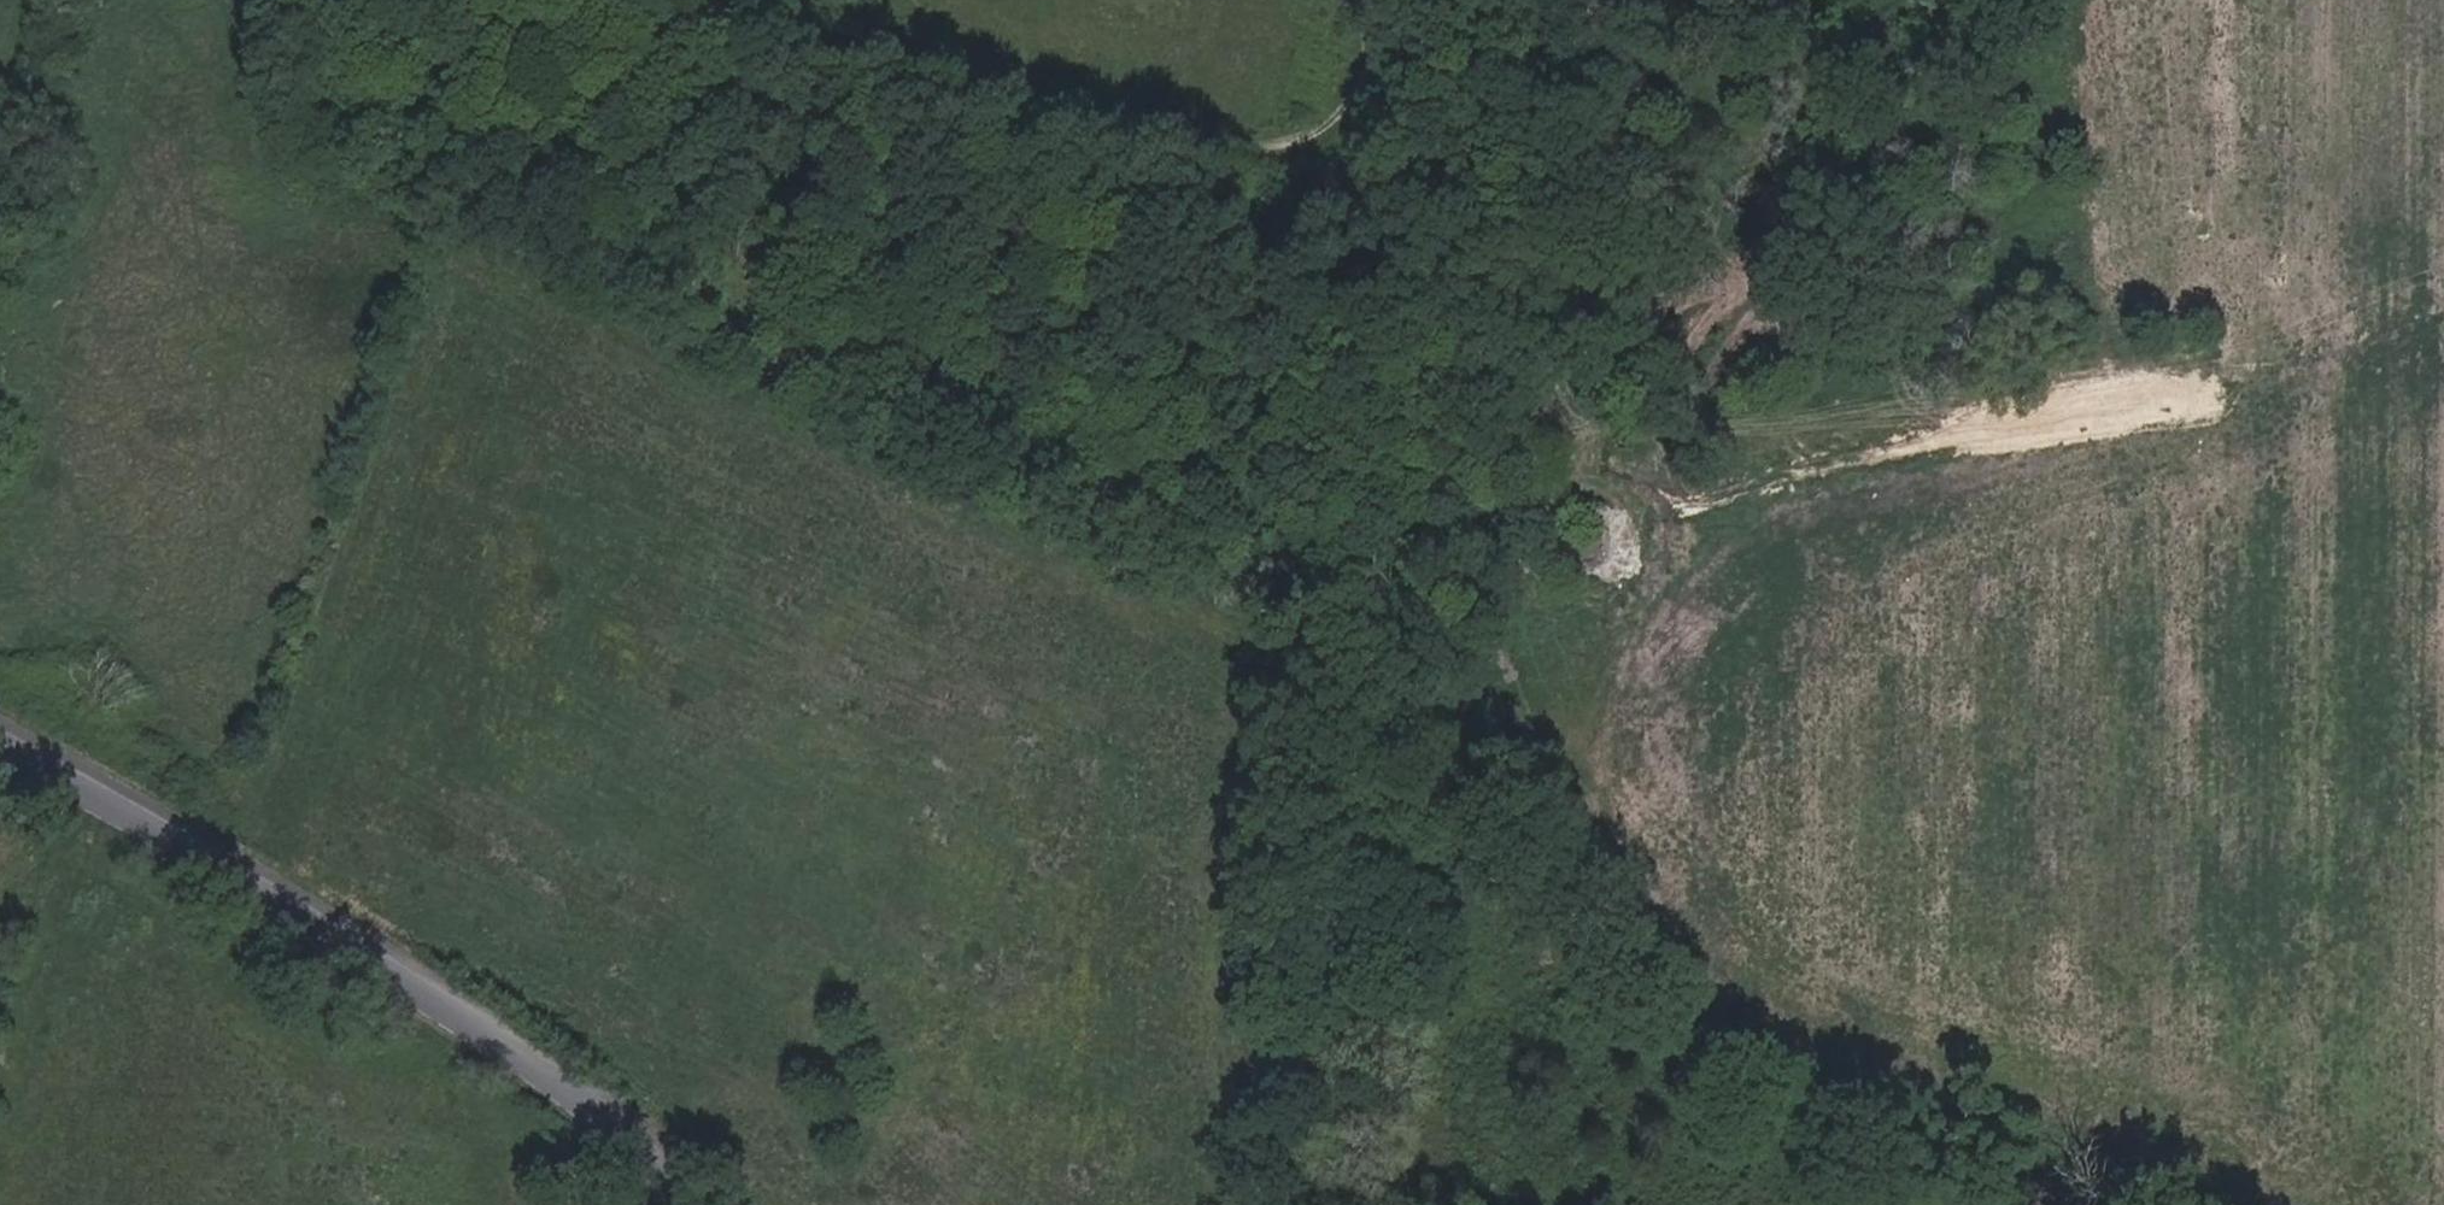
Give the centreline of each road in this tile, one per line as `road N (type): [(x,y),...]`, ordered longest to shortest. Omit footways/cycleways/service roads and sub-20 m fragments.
road 1 (unclassified): [(689,1204),(564,1087),(0,741)]

